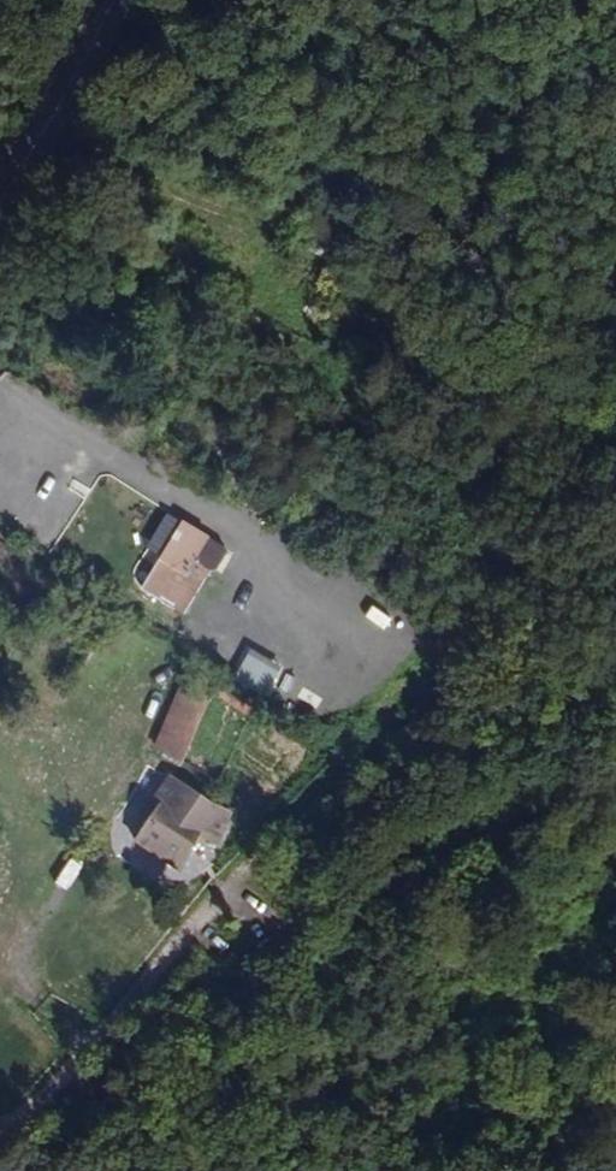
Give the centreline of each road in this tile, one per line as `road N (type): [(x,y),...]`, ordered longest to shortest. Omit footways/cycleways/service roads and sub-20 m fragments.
road 1 (track): [(226,892),(280,833),(373,759),(615,623)]
road 2 (residential): [(0,1141),(16,1139),(226,892)]
road 3 (tertiary): [(0,186),(116,0)]

